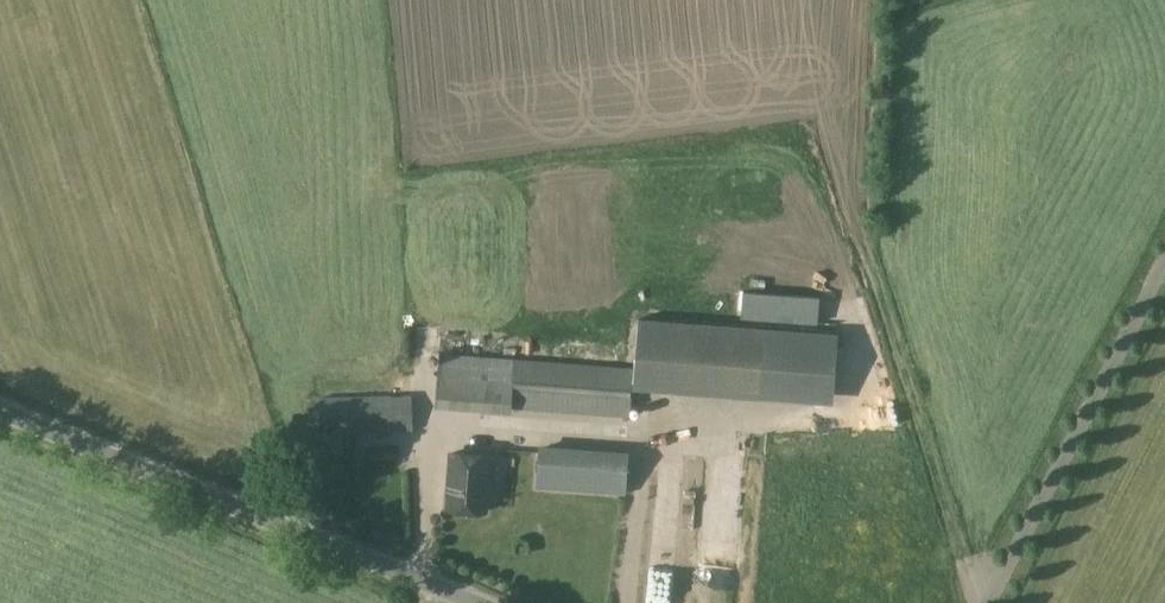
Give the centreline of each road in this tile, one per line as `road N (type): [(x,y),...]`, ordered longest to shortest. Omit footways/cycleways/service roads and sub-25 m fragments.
road 1 (unclassified): [(473,602),(0,414)]
road 2 (unclassified): [(988,602),(1164,260)]

